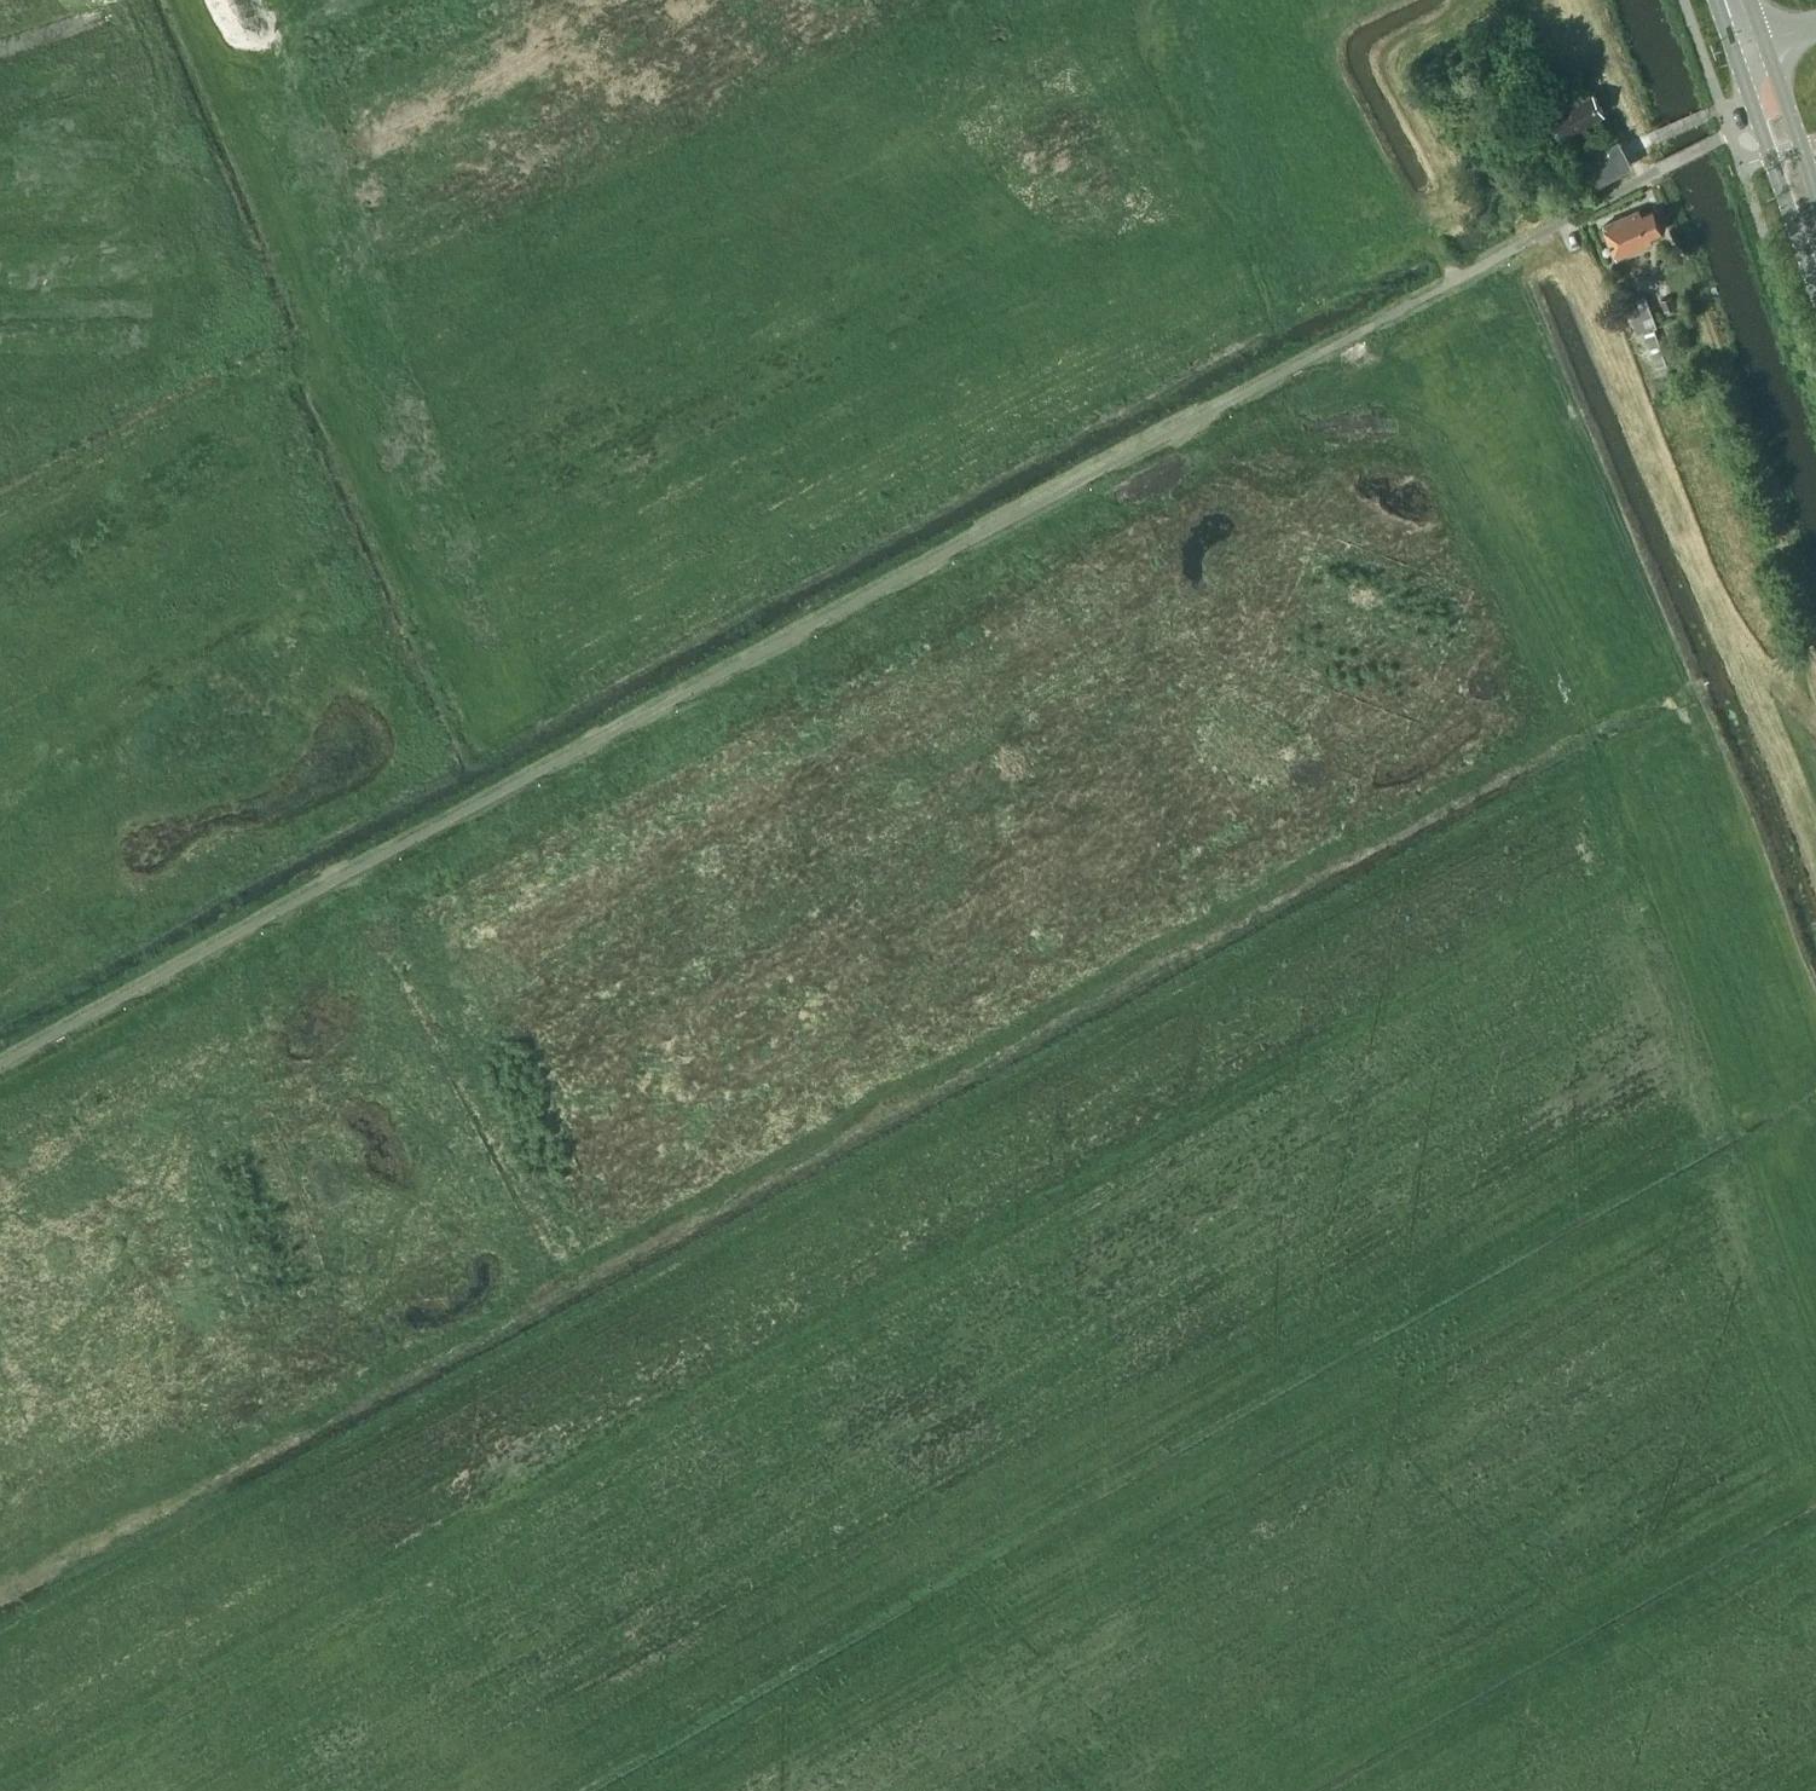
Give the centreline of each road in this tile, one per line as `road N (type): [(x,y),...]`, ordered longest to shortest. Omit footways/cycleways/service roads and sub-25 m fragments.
road 1 (residential): [(1453,282),(1647,175)]
road 2 (secondary): [(1815,259),(1774,112)]
road 3 (residential): [(1774,112),(1647,175)]

